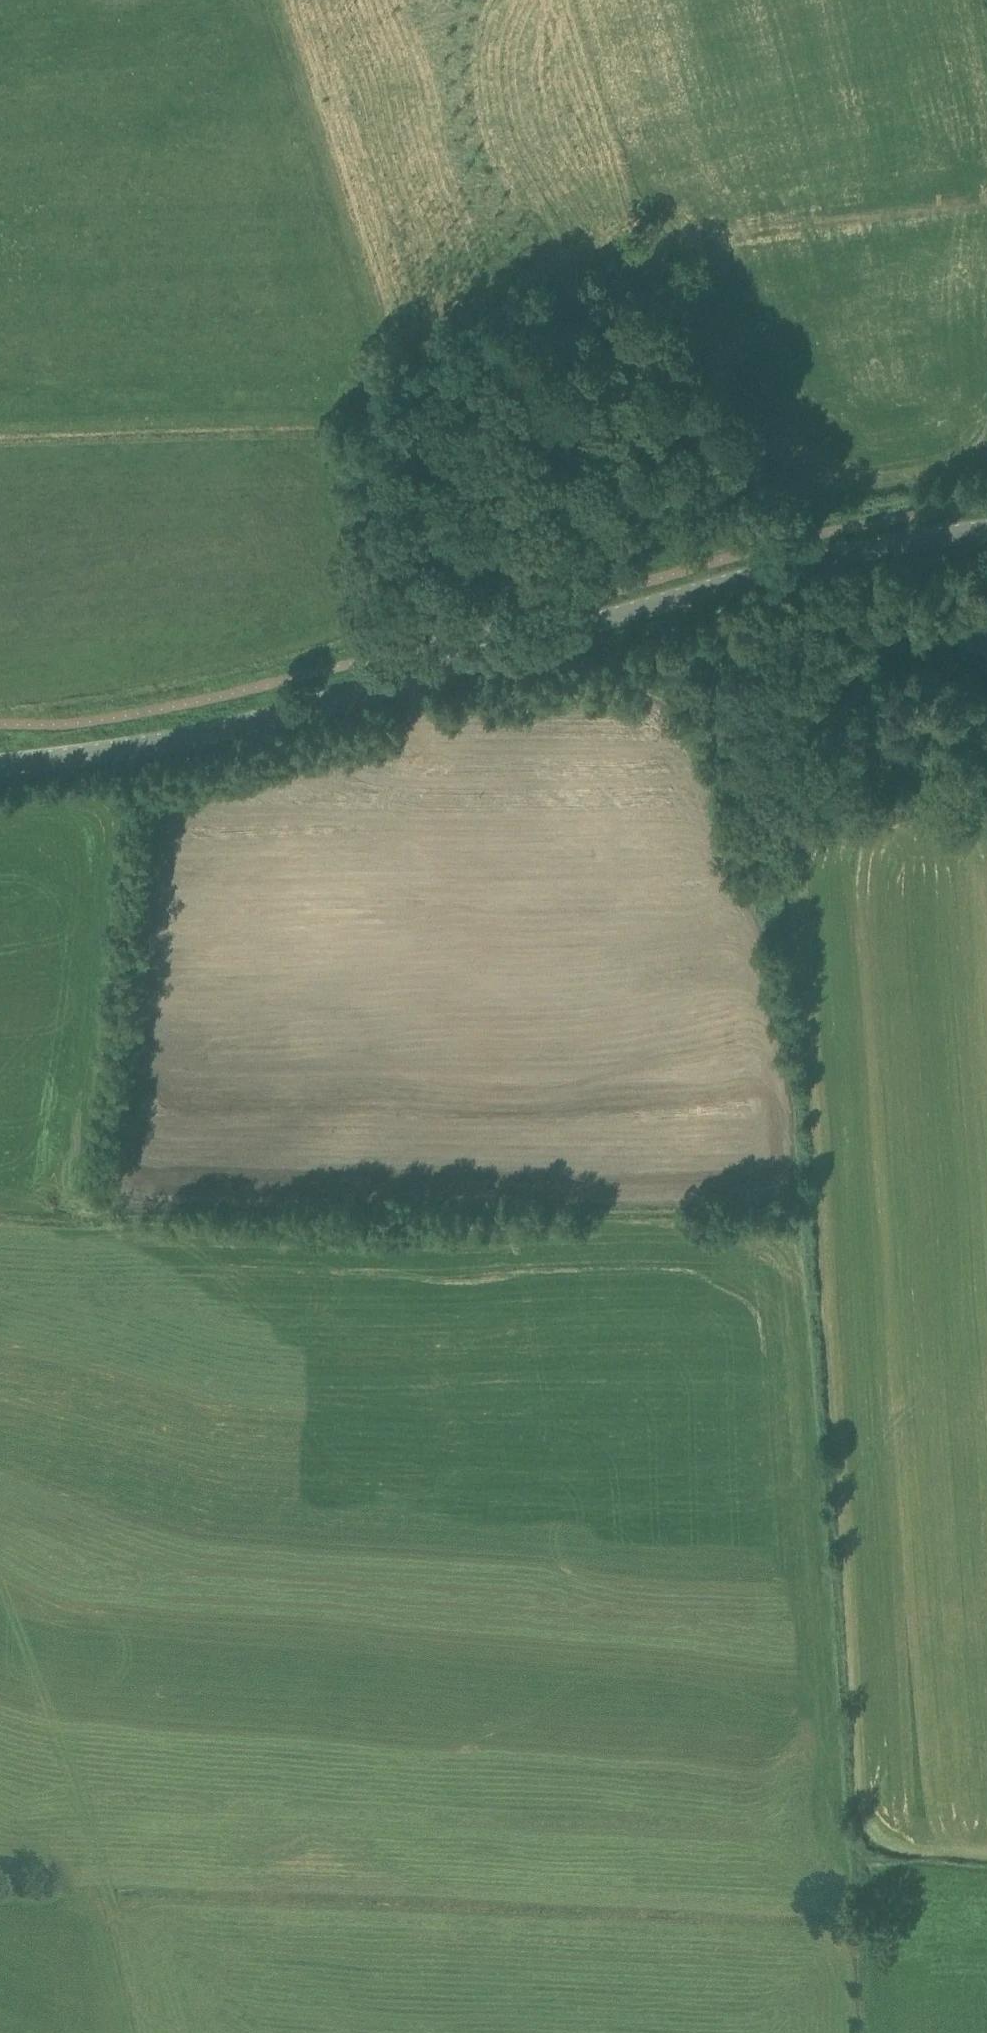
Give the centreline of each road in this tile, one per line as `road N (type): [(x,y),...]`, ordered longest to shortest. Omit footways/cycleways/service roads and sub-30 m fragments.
road 1 (tertiary): [(0,770),(136,759),(284,723),(391,683),(807,566),(986,533)]

